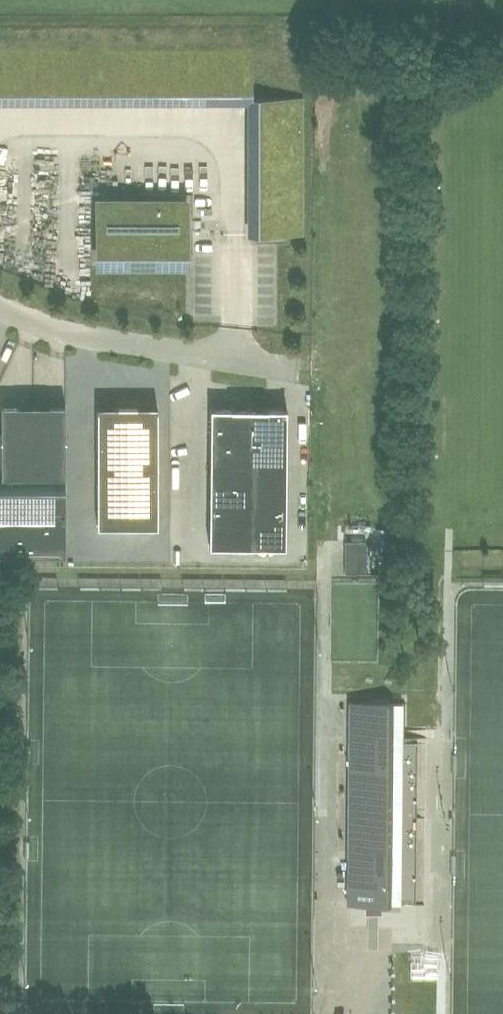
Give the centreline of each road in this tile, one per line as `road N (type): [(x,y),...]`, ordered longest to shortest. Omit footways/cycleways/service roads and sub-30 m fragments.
road 1 (unclassified): [(0,308),(67,333),(288,369)]

